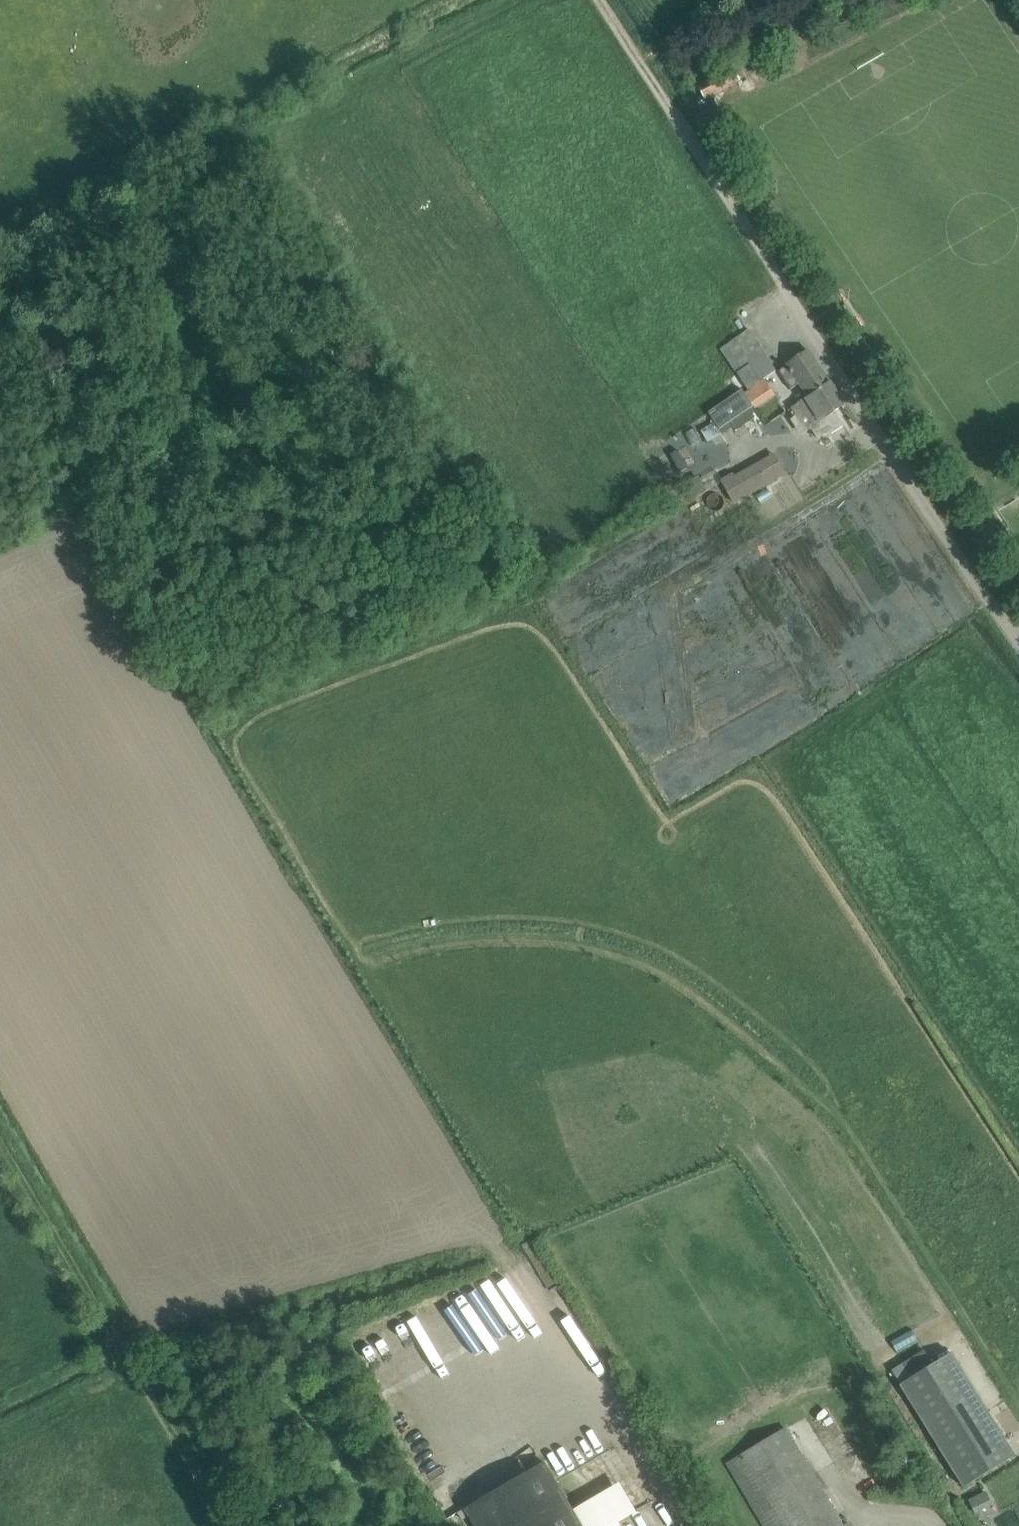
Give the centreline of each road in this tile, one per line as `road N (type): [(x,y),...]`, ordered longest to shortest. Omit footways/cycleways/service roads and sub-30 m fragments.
road 1 (unclassified): [(1018,646),(785,284)]
road 2 (track): [(785,284),(600,0)]

